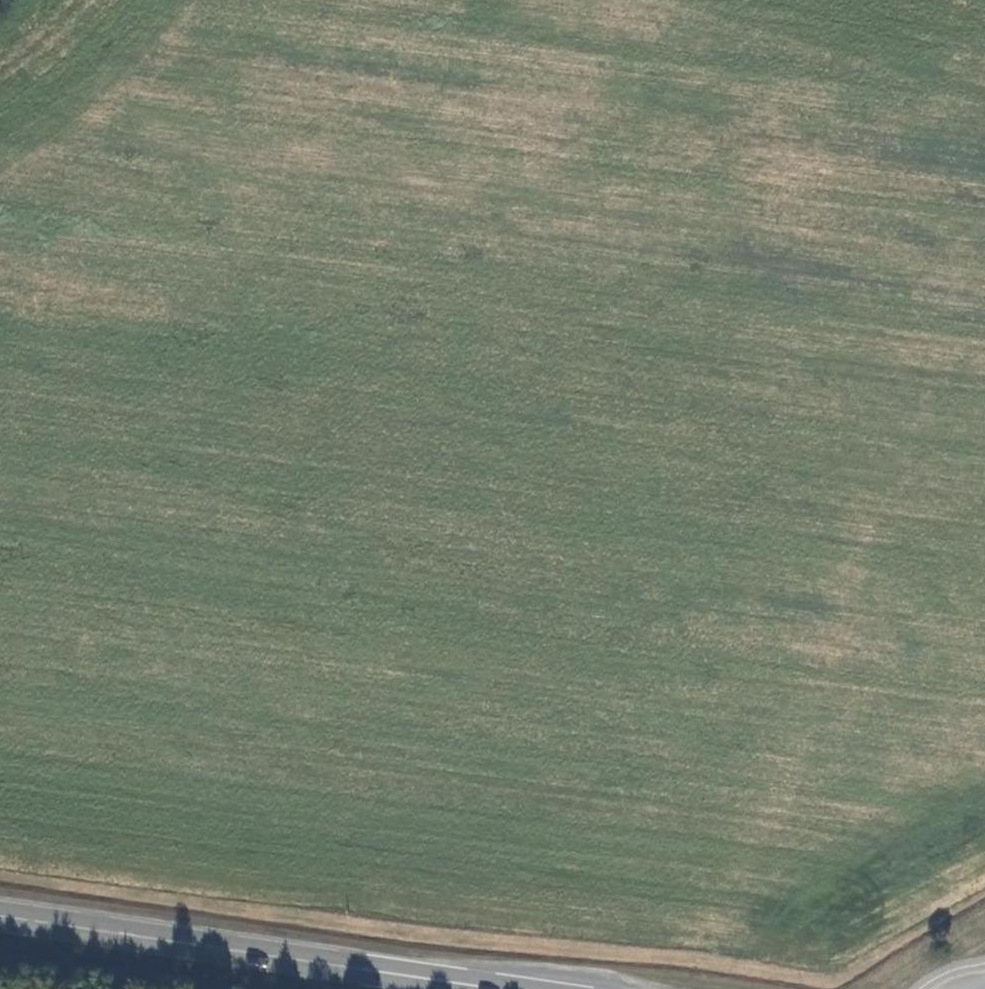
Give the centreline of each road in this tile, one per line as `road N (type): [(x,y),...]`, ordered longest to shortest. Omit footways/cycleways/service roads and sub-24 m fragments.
road 1 (primary): [(489,988),(0,917)]

